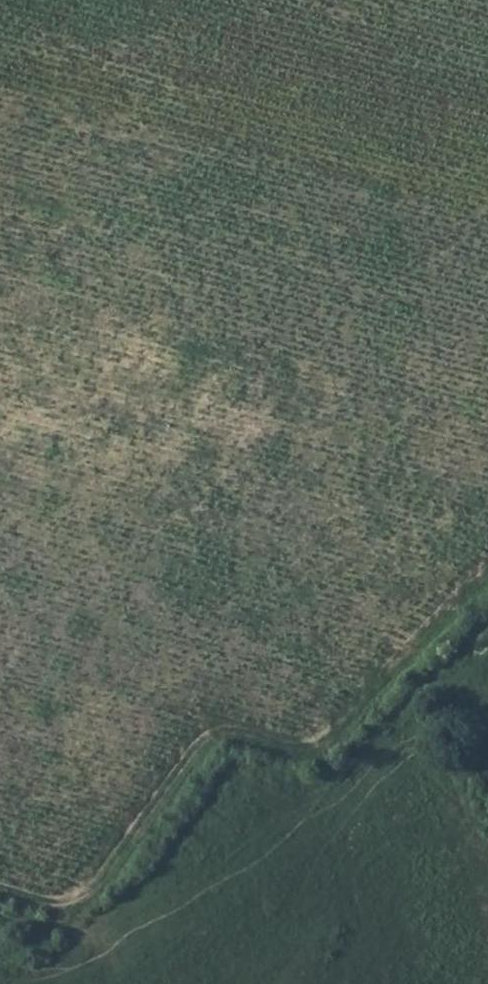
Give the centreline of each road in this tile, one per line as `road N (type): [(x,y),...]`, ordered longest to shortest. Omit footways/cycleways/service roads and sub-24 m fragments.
road 1 (track): [(0,894),(55,908),(87,893),(214,737),(311,748),(487,575)]

